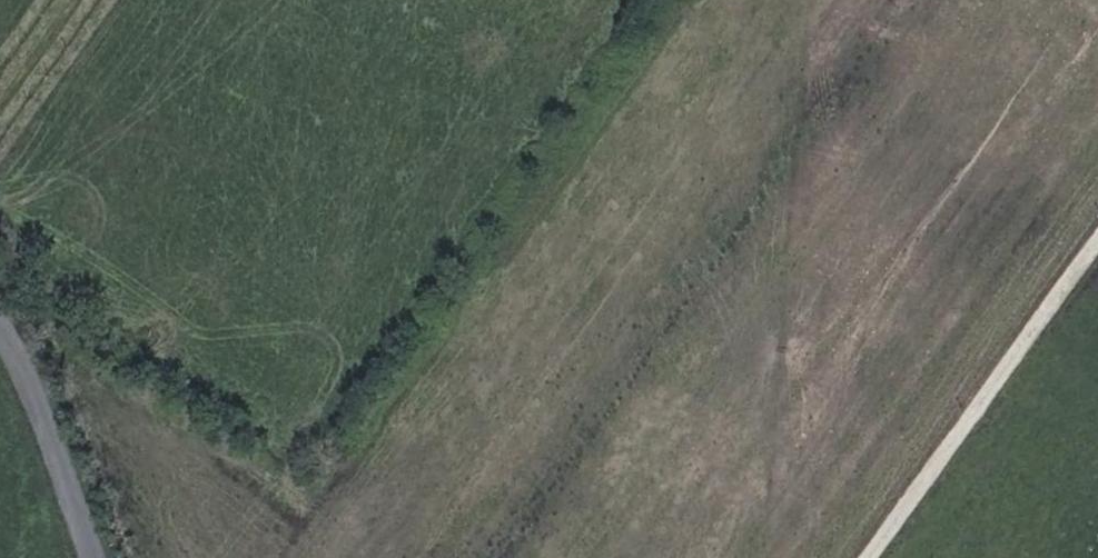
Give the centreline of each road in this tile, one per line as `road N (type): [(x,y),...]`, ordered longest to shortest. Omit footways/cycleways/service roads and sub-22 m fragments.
road 1 (tertiary): [(0,326),(40,410),(93,557)]

